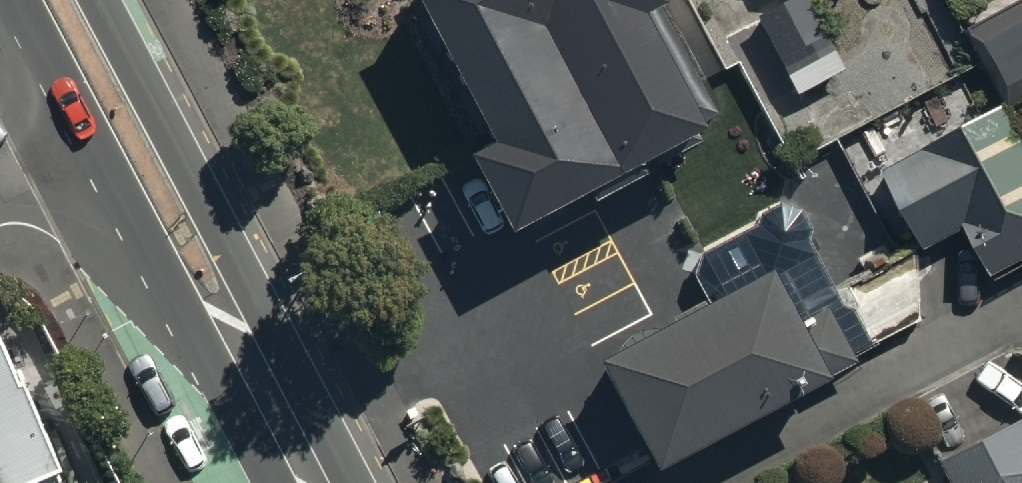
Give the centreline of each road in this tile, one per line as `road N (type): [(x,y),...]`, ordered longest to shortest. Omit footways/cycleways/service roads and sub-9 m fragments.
road 1 (secondary): [(114,0),(251,279),(294,438)]
road 2 (secondary): [(294,438),(176,309),(73,132)]
road 3 (secondary): [(73,132),(4,0)]

